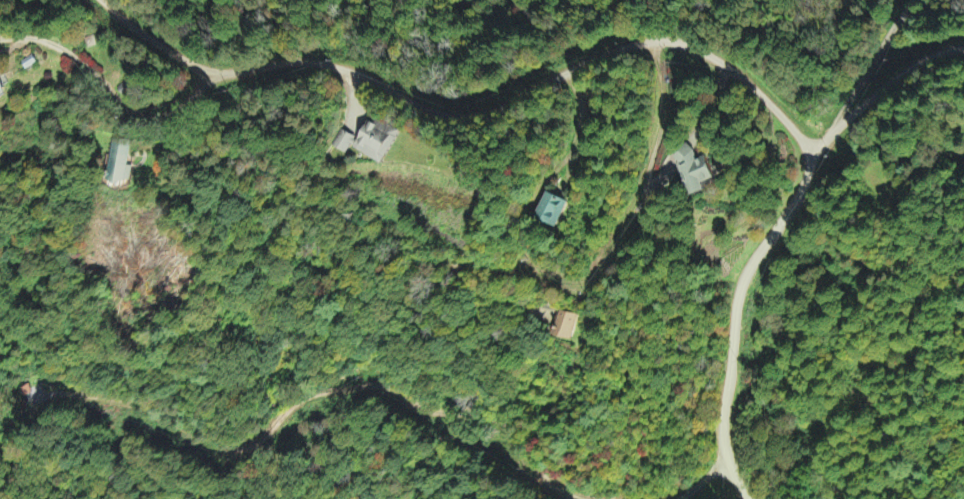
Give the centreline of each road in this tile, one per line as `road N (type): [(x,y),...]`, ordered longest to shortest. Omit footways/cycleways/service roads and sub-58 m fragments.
road 1 (residential): [(0,453),(51,407),(98,399),(132,402),(242,451),(308,397),(374,384),(440,414),(499,420),(561,492),(579,498)]
road 2 (residential): [(218,72),(286,61),(348,68),(441,117),(488,110),(595,54),(658,40),(728,65),(760,88),(811,156)]
road 3 (residential): [(104,0),(218,72),(153,117),(44,38),(0,36)]
road 4 (residential): [(722,470),(745,275),(787,217),(811,156)]
road 5 (residential): [(658,40),(662,116),(651,175),(599,265),(574,290)]
road 6 (residential): [(811,156),(912,0)]

